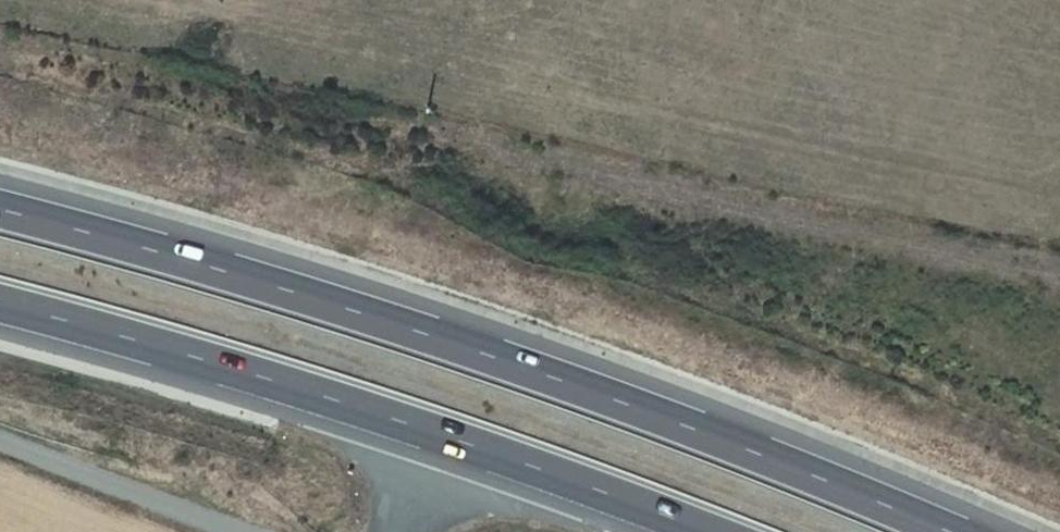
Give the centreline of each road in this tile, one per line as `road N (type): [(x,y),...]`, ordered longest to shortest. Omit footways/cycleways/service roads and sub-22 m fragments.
road 1 (motorway): [(957,531),(769,454),(302,284),(0,203)]
road 2 (motorway): [(0,304),(309,387),(715,531)]
road 3 (unclassified): [(0,438),(234,531)]

